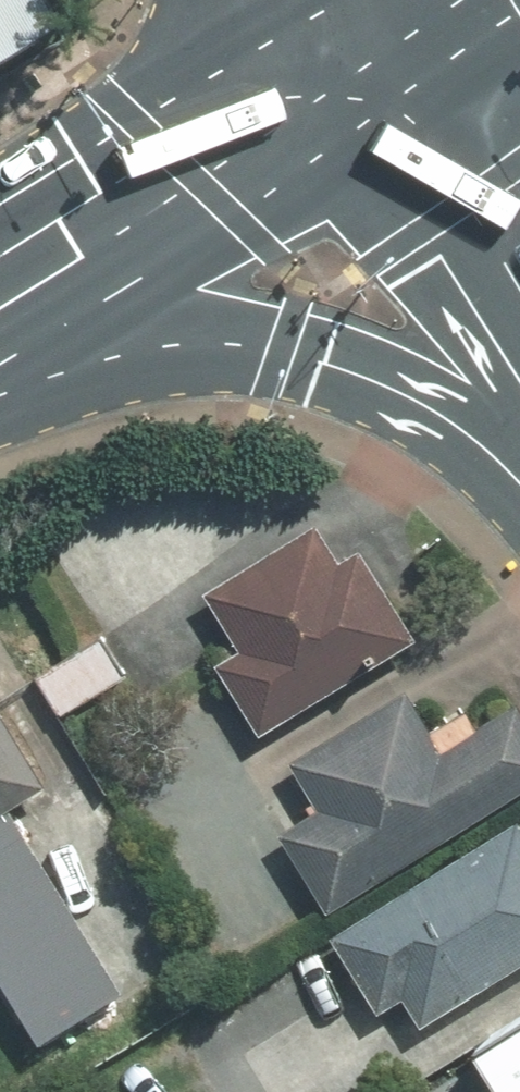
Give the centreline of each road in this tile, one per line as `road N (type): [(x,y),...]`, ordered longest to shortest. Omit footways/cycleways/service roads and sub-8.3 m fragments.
road 1 (secondary): [(519,423),(332,360),(0,284)]
road 2 (secondary): [(0,276),(341,73)]
road 3 (secondary): [(519,382),(341,73)]
road 4 (secondary): [(341,73),(458,0)]

